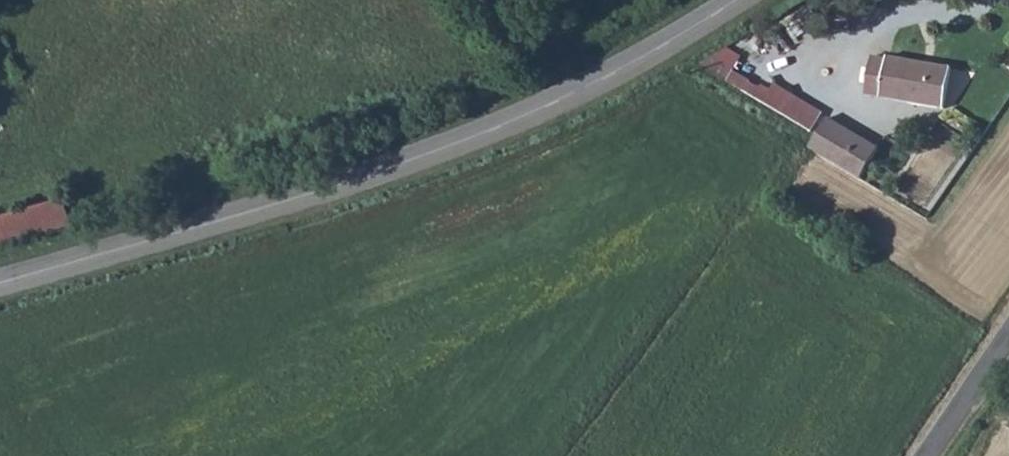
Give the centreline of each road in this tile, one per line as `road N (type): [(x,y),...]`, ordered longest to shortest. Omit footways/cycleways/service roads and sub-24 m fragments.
road 1 (tertiary): [(0,282),(272,206),(512,125),(737,0)]
road 2 (unclassified): [(1008,338),(926,455)]

